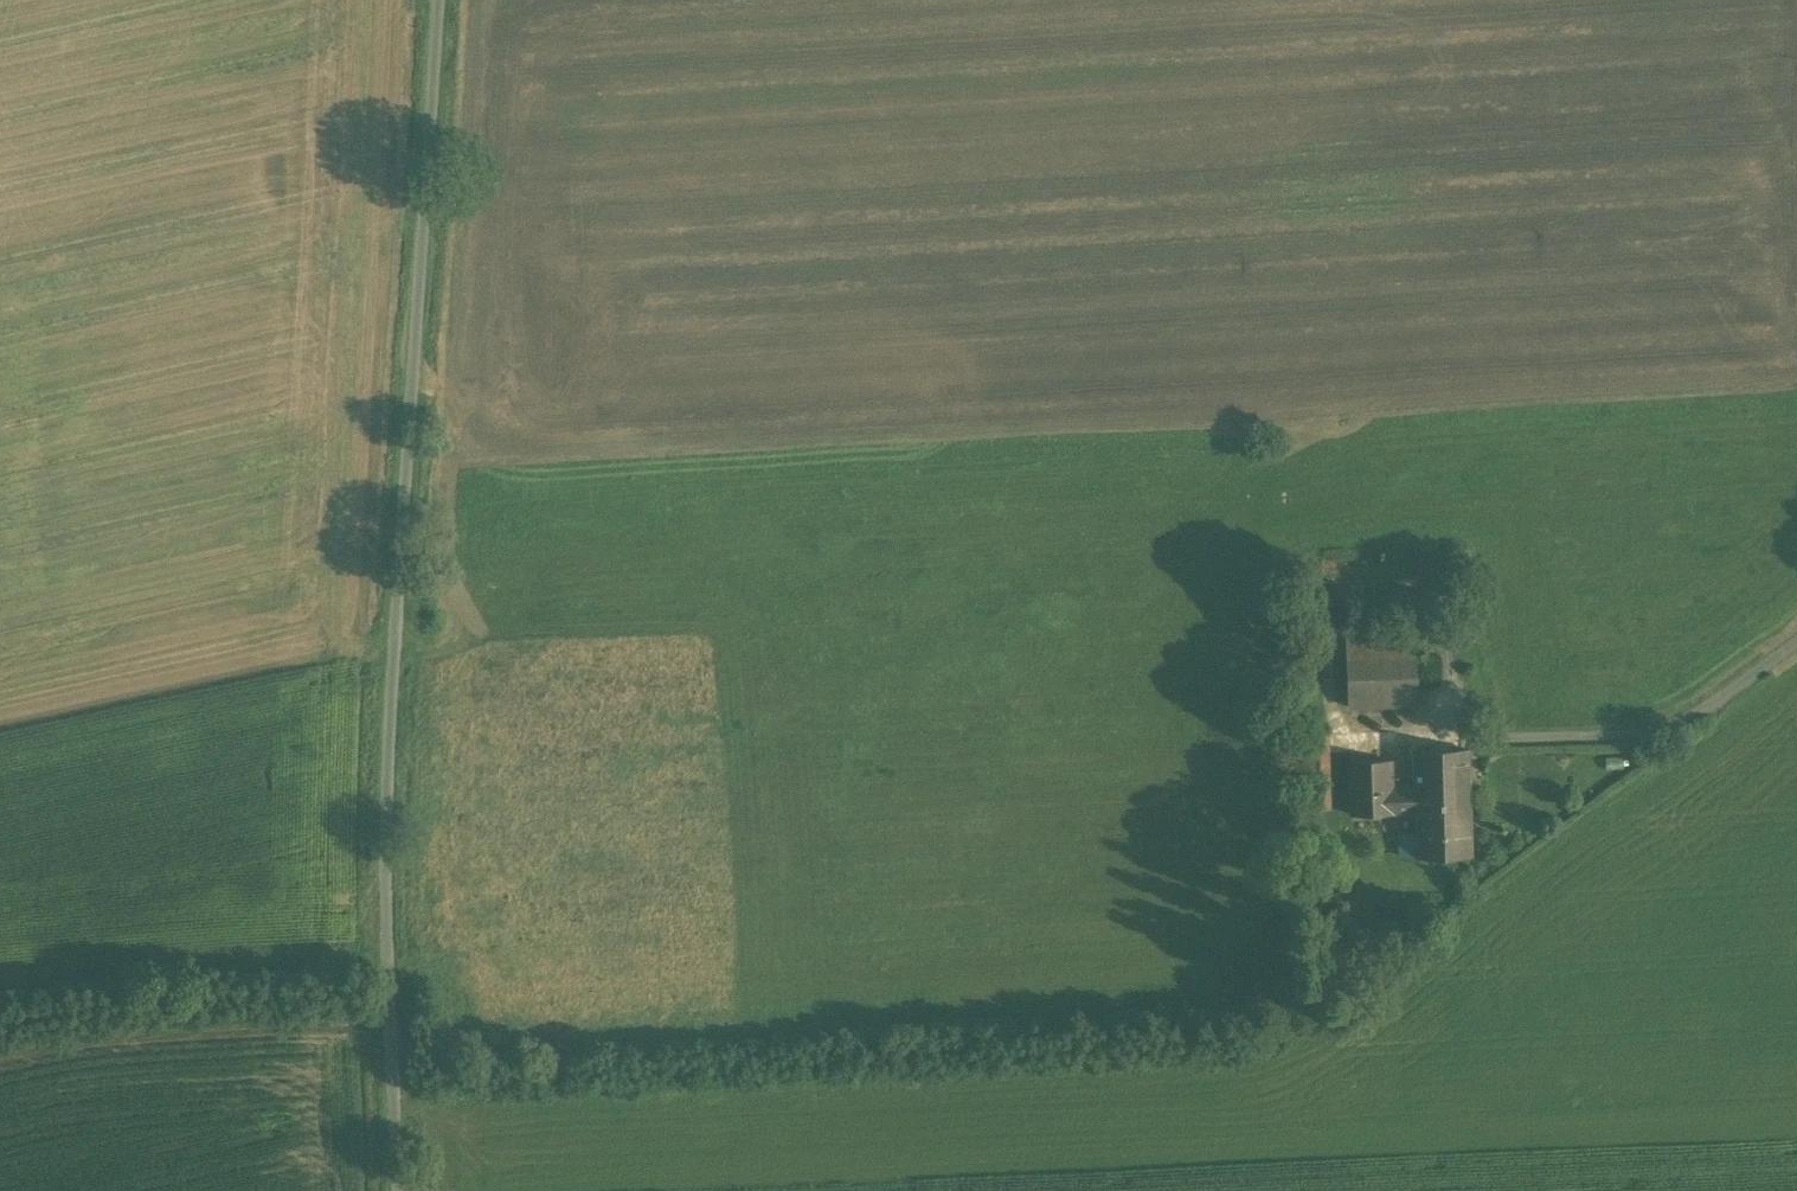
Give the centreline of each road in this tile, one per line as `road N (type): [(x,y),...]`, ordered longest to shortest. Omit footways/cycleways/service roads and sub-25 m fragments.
road 1 (unclassified): [(397,1190),(386,947),(389,730),(436,0)]

